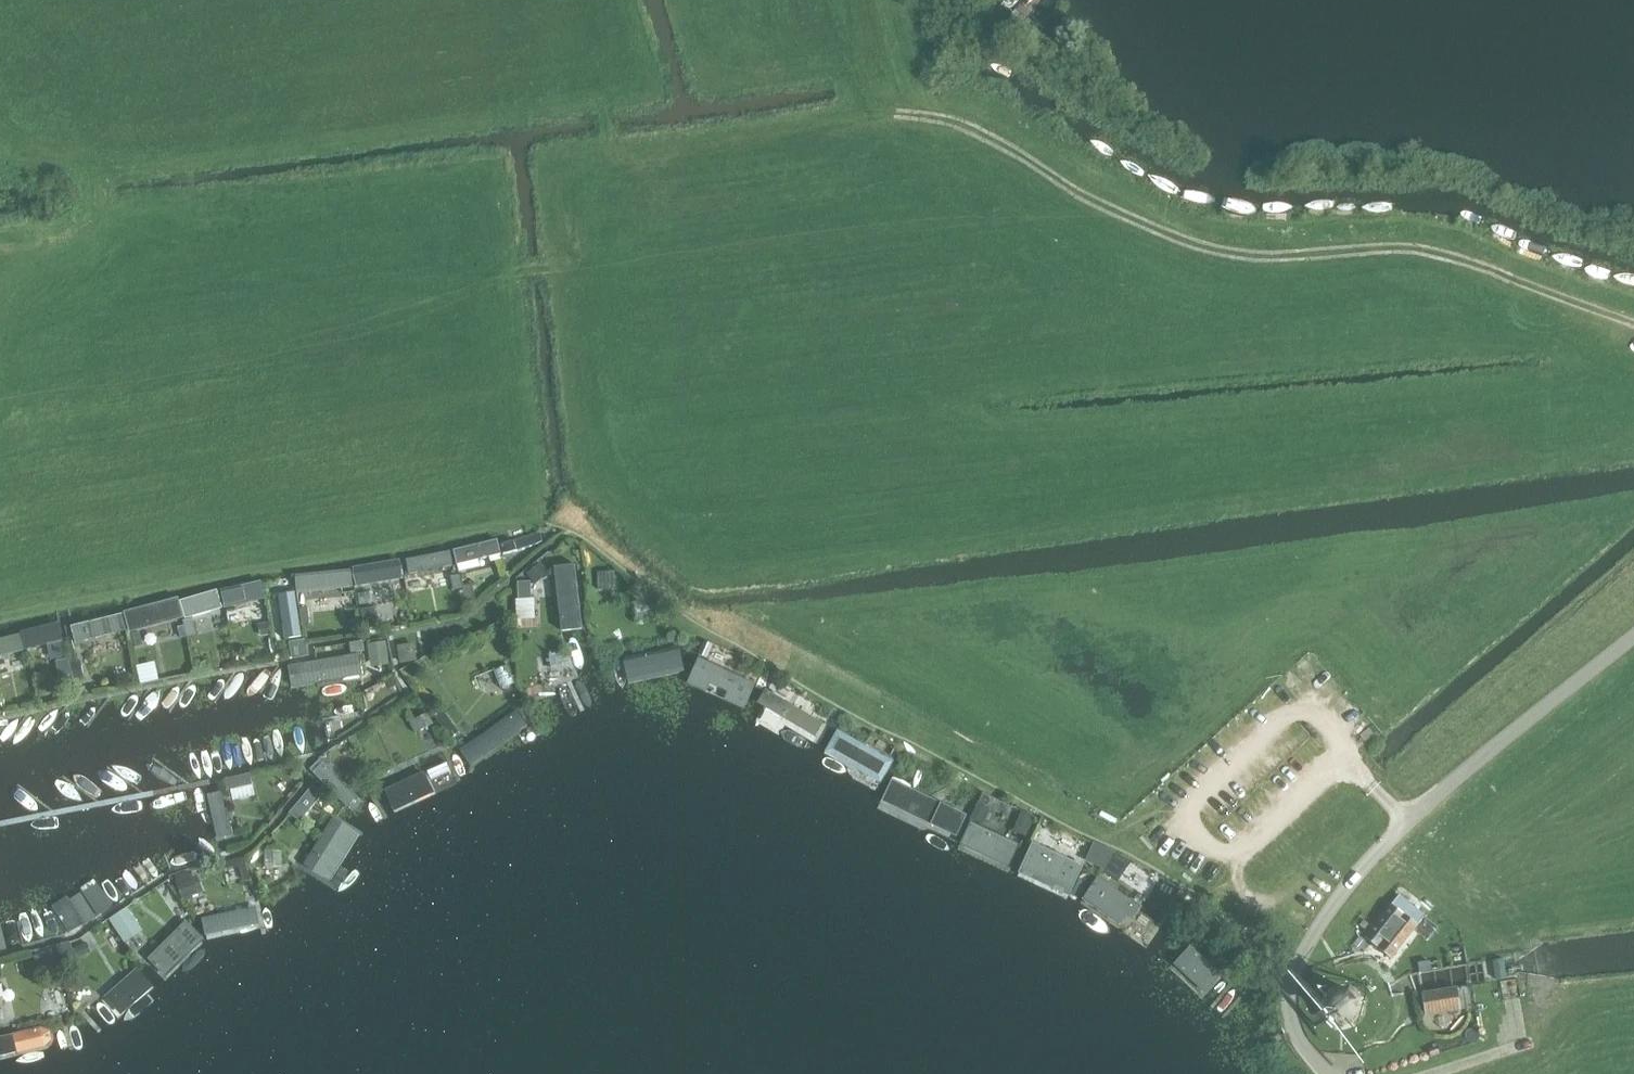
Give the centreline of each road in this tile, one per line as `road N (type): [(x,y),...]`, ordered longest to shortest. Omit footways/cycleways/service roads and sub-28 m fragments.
road 1 (track): [(903,114),(961,120),(1161,236),(1250,257),(1438,255),(1633,329)]
road 2 (unclassified): [(1328,1073),(1298,1040),(1289,988),(1355,873),(1405,818),(1633,634)]

